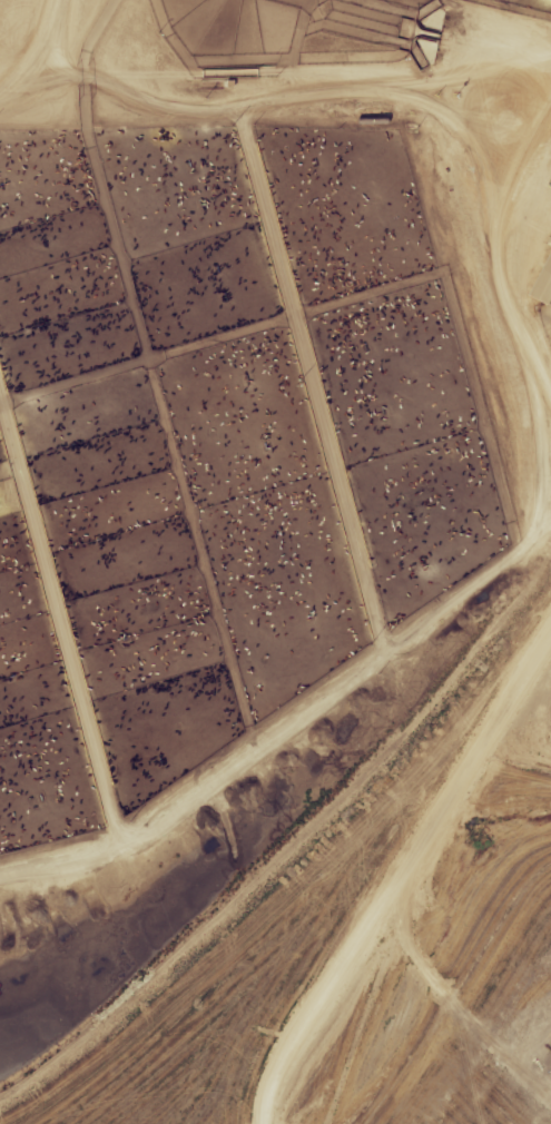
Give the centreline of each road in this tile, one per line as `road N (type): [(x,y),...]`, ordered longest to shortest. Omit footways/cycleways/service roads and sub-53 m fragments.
road 1 (residential): [(419,93),(535,495),(527,541),(124,836),(0,867)]
road 2 (residential): [(0,107),(550,90)]
road 3 (residential): [(150,815),(108,668),(90,654),(0,372)]

